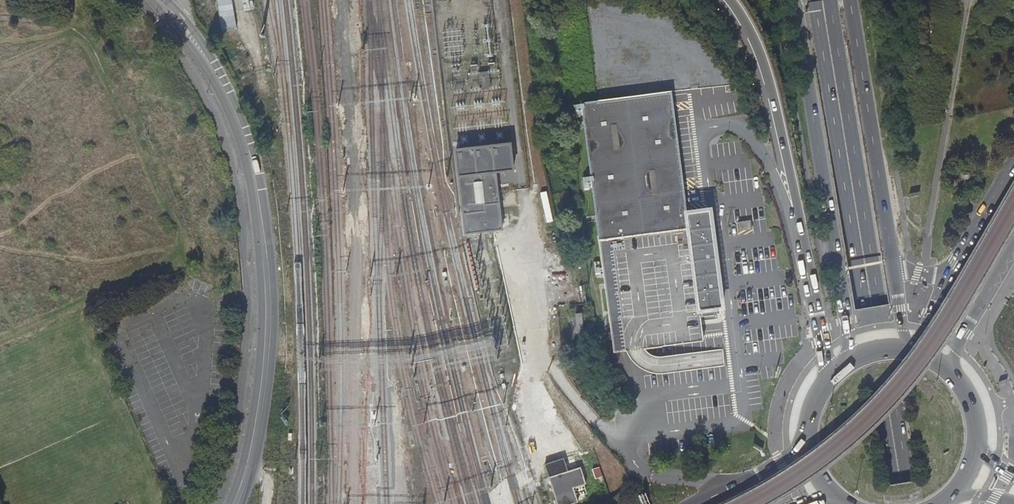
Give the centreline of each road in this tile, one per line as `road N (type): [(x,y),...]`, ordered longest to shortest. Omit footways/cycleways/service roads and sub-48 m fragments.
road 1 (tertiary): [(237,503),(268,336),(253,166),(211,65),(154,0)]
road 2 (trunk): [(906,503),(829,39)]
road 3 (primary): [(725,0),(762,70),(828,377)]
road 4 (trunk): [(793,0),(846,321),(844,365)]
road 5 (trunk): [(893,264),(850,0)]
road 6 (primary): [(951,375),(965,333),(1013,249)]
road 7 (primary): [(805,437),(745,483),(698,503)]

